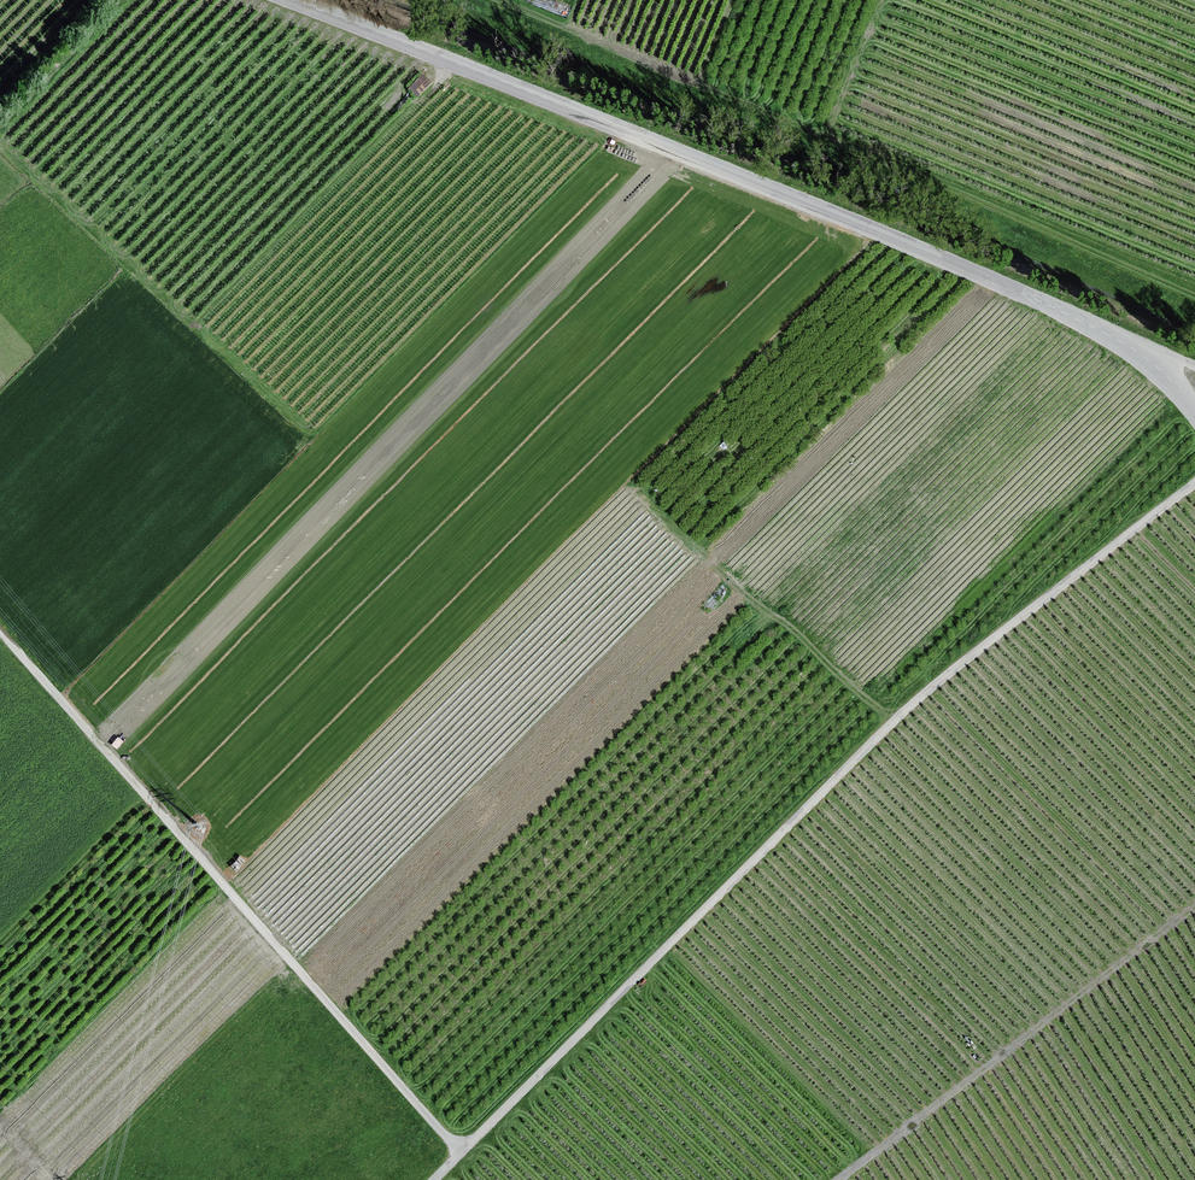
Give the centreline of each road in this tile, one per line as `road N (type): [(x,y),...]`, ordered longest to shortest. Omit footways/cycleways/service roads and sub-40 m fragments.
road 1 (unclassified): [(460,1153),(893,722),(1194,485)]
road 2 (unclassified): [(1031,297),(292,0)]
road 3 (track): [(506,0),(1194,295)]
road 4 (unclassified): [(0,631),(460,1153)]
road 5 (track): [(839,1179),(1194,907)]
road 6 (unclassified): [(1194,412),(1139,353),(1031,297)]
road 7 (unclassified): [(1194,366),(1031,297)]

